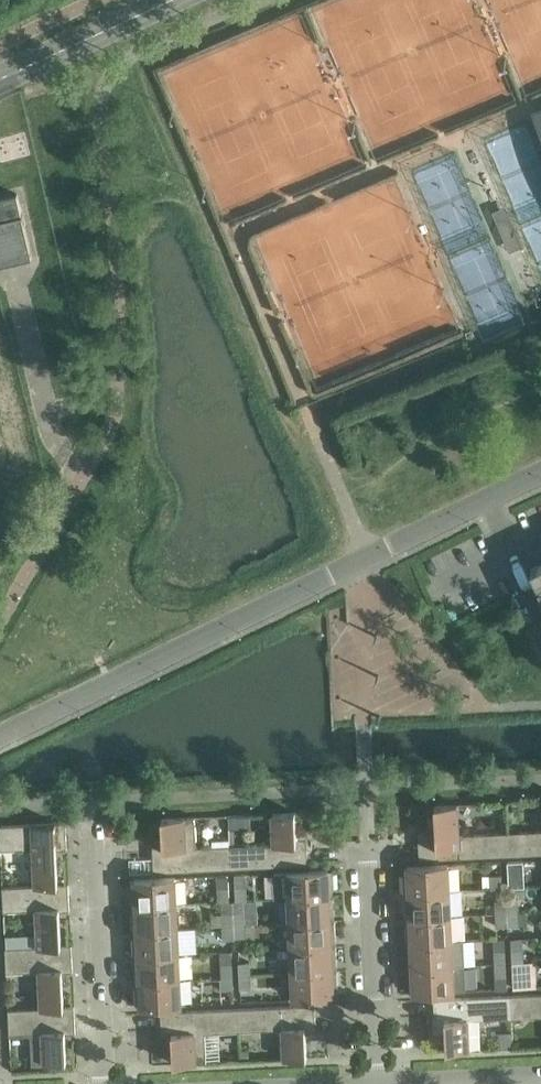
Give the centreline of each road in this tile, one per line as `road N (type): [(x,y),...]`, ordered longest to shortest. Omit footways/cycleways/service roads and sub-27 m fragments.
road 1 (residential): [(0,737),(540,478)]
road 2 (residential): [(382,1083),(370,845)]
road 3 (residential): [(102,1083),(95,863)]
road 4 (secondary): [(171,0),(0,79)]

